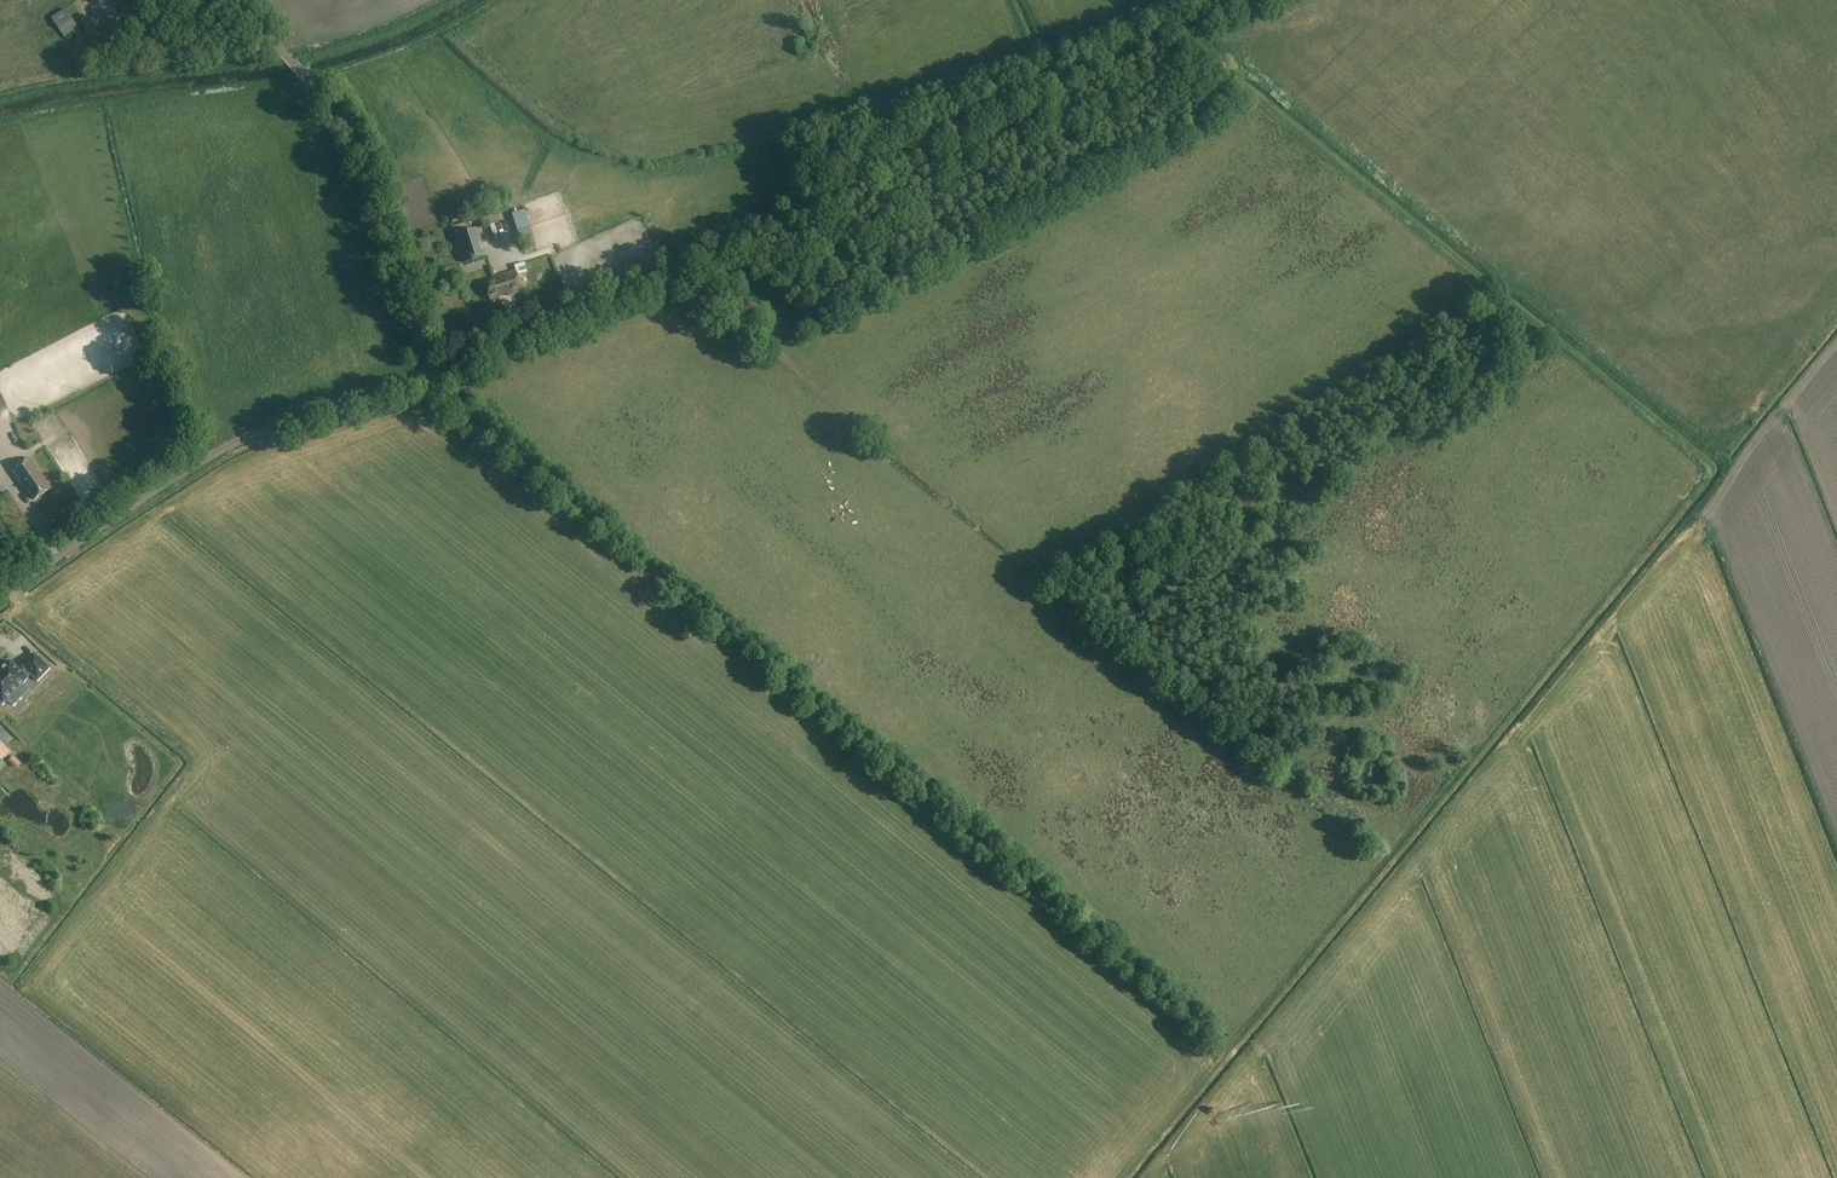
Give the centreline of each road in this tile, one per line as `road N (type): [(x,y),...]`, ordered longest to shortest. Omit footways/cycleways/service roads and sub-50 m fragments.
road 1 (unclassified): [(432,376),(824,208),(1005,104),(1244,0)]
road 2 (unclassified): [(0,596),(206,458),(264,430),(432,376)]
road 3 (unclassified): [(226,0),(284,53),(351,136),(378,195),(432,376)]

